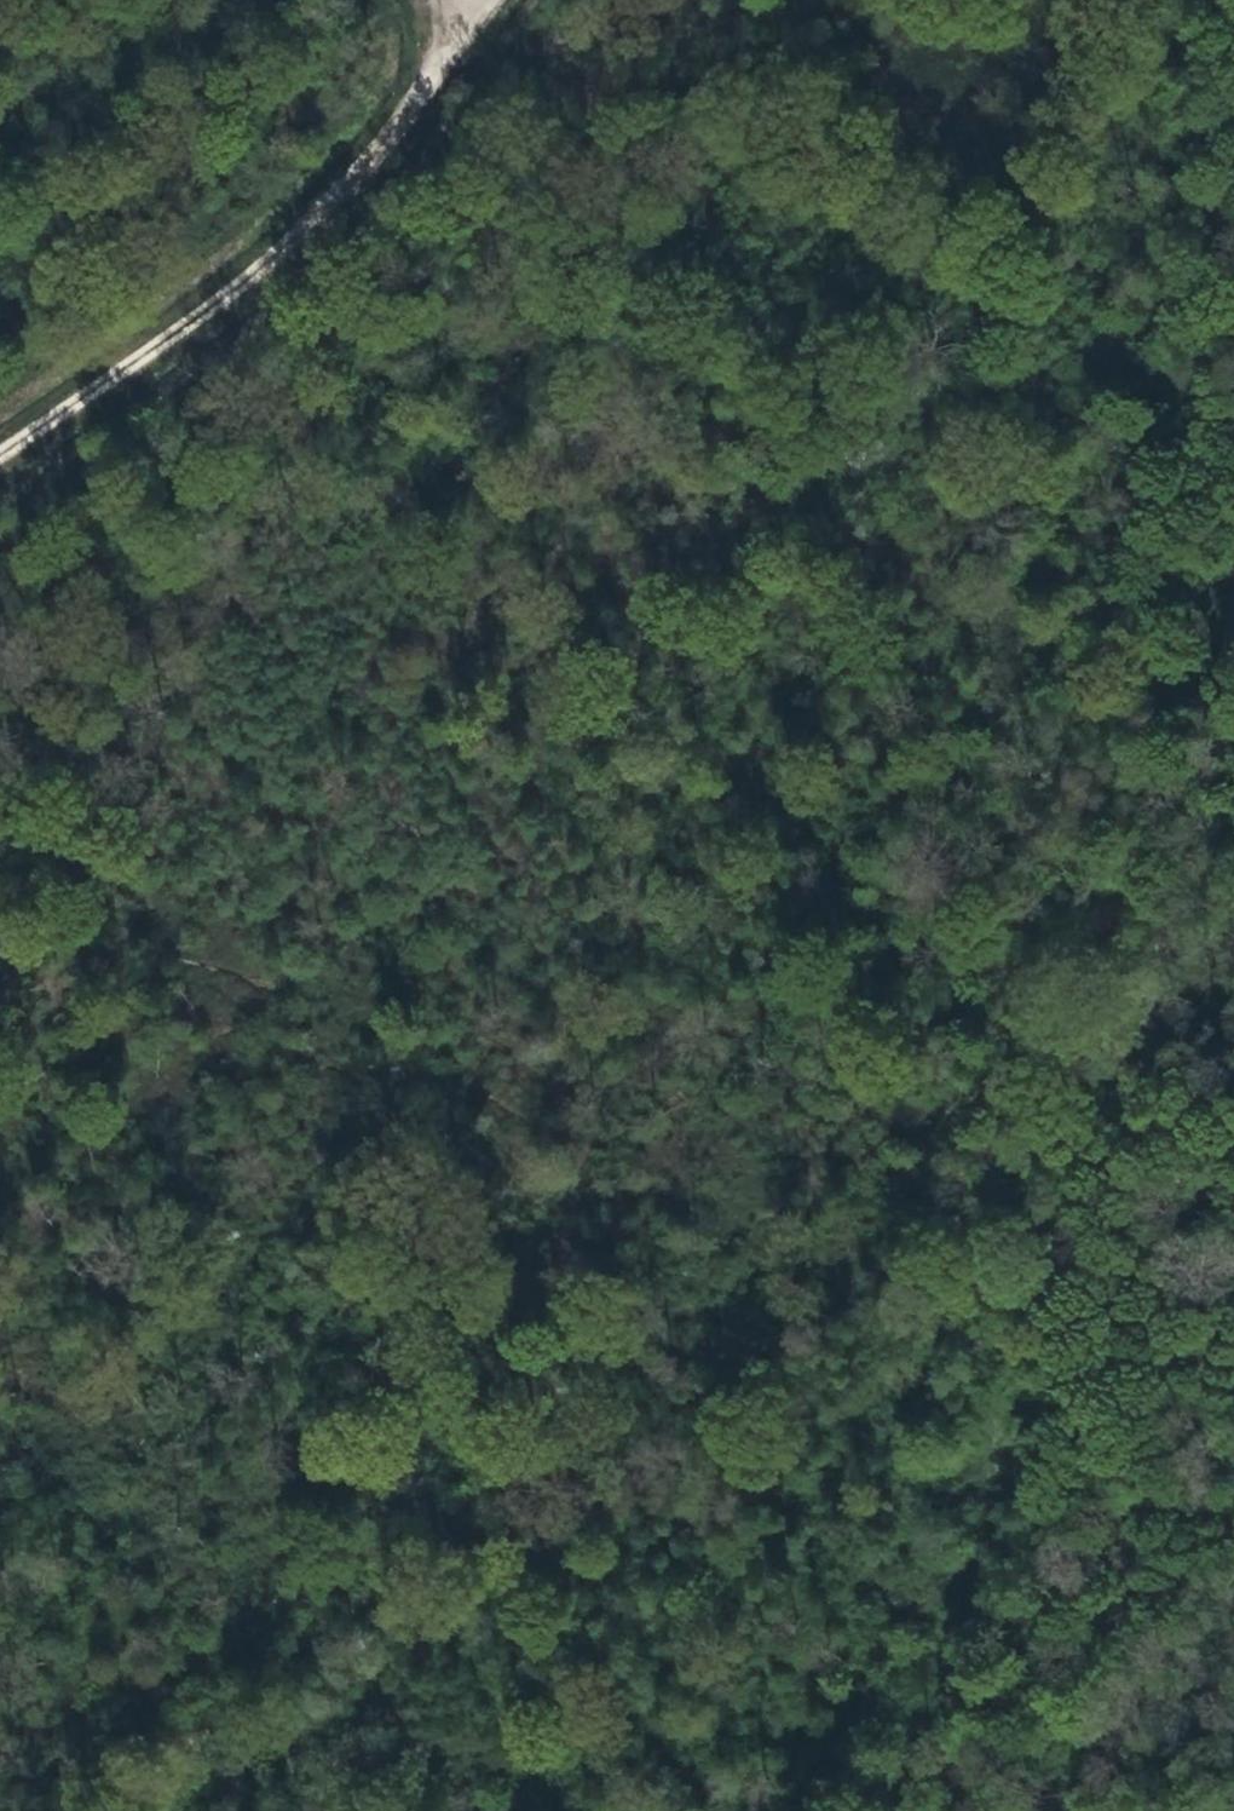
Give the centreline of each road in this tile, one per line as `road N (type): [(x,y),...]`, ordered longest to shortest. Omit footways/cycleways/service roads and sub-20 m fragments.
road 1 (track): [(1233,1128),(1035,1243),(1100,1583),(1082,1810)]
road 2 (track): [(0,456),(218,305),(286,247),(402,131),(459,25)]

